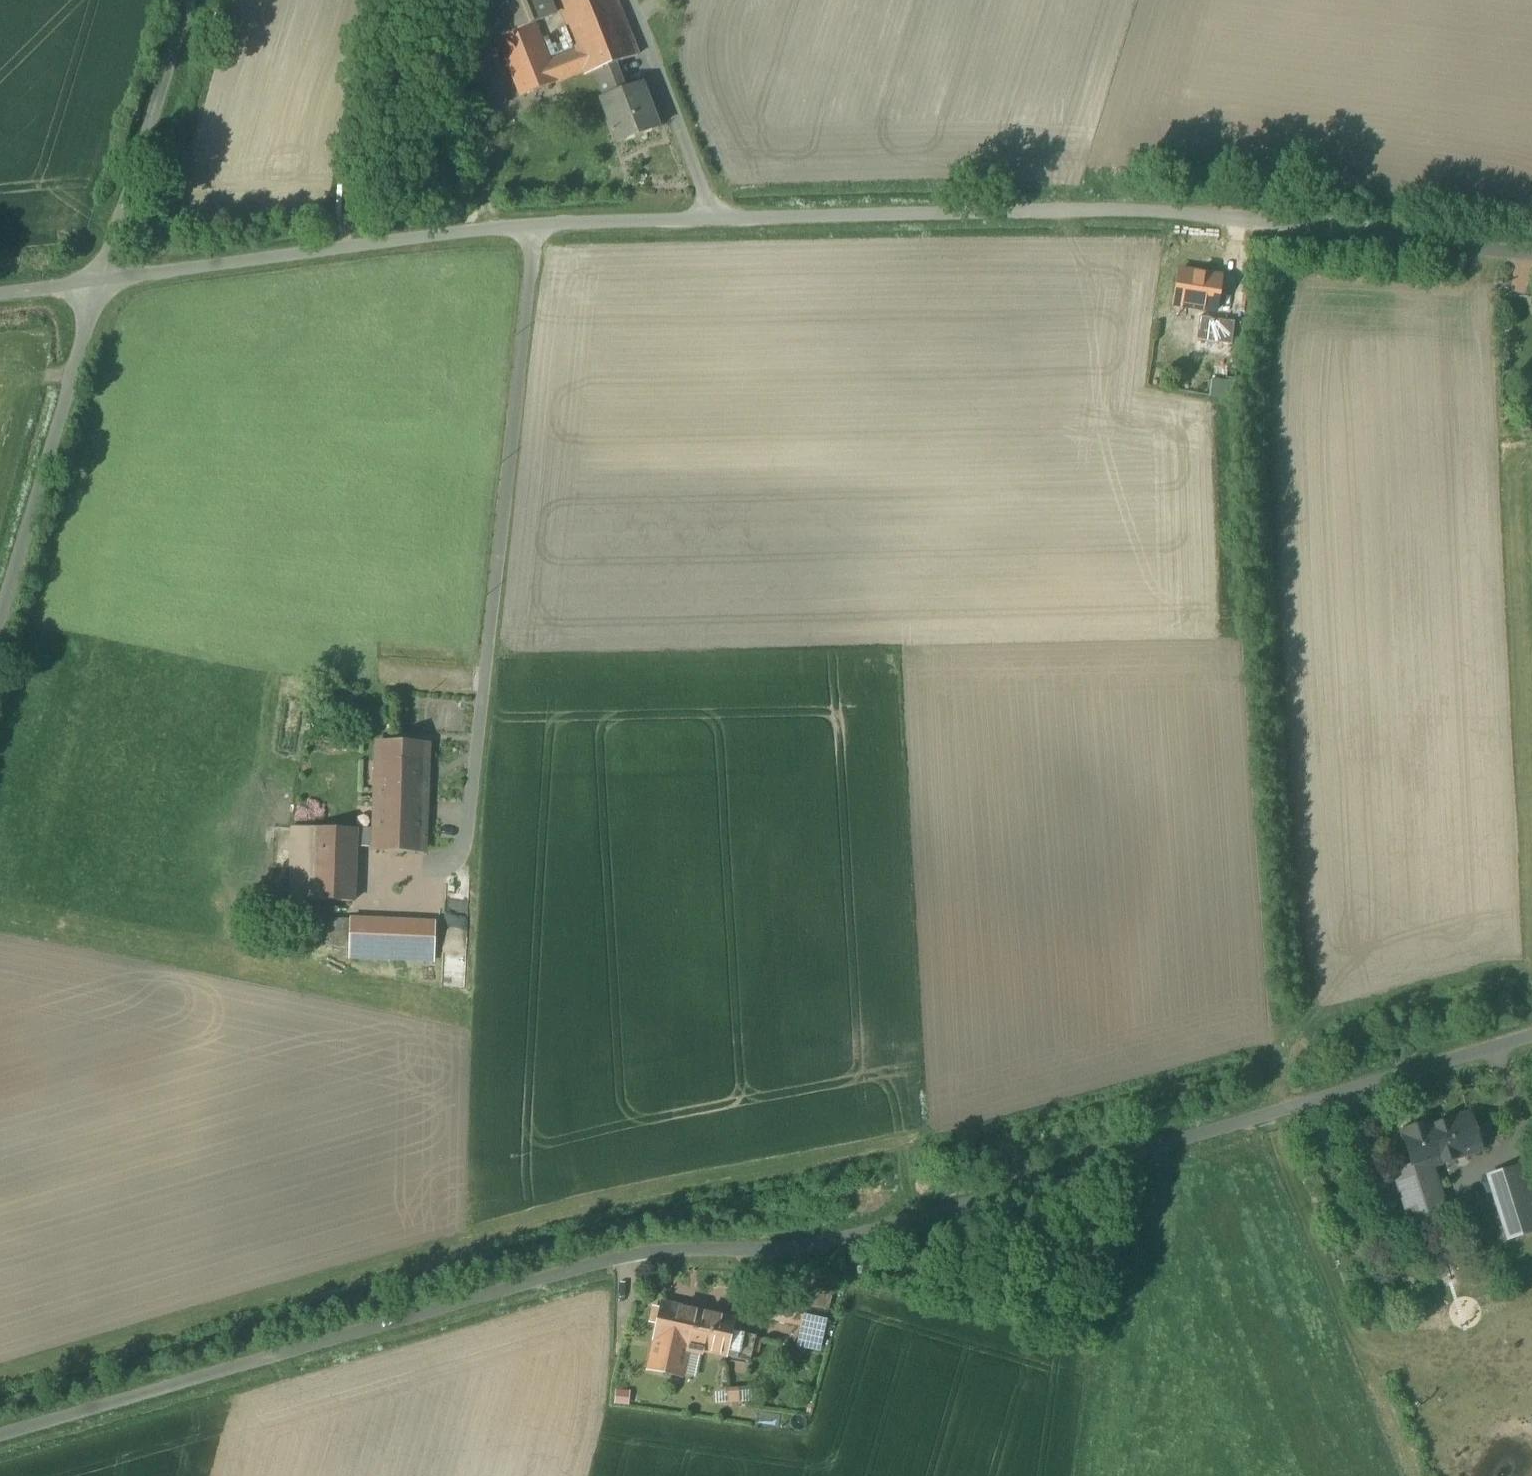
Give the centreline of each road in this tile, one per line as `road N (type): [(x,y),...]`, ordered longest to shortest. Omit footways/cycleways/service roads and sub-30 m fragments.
road 1 (unclassified): [(1531,1026),(849,1227),(793,1240),(603,1252),(0,1431)]
road 2 (unclassified): [(1531,258),(1253,222),(1016,212),(482,231),(101,285)]
road 3 (unclassified): [(101,285),(0,629)]
road 4 (unclassified): [(186,0),(101,285)]

